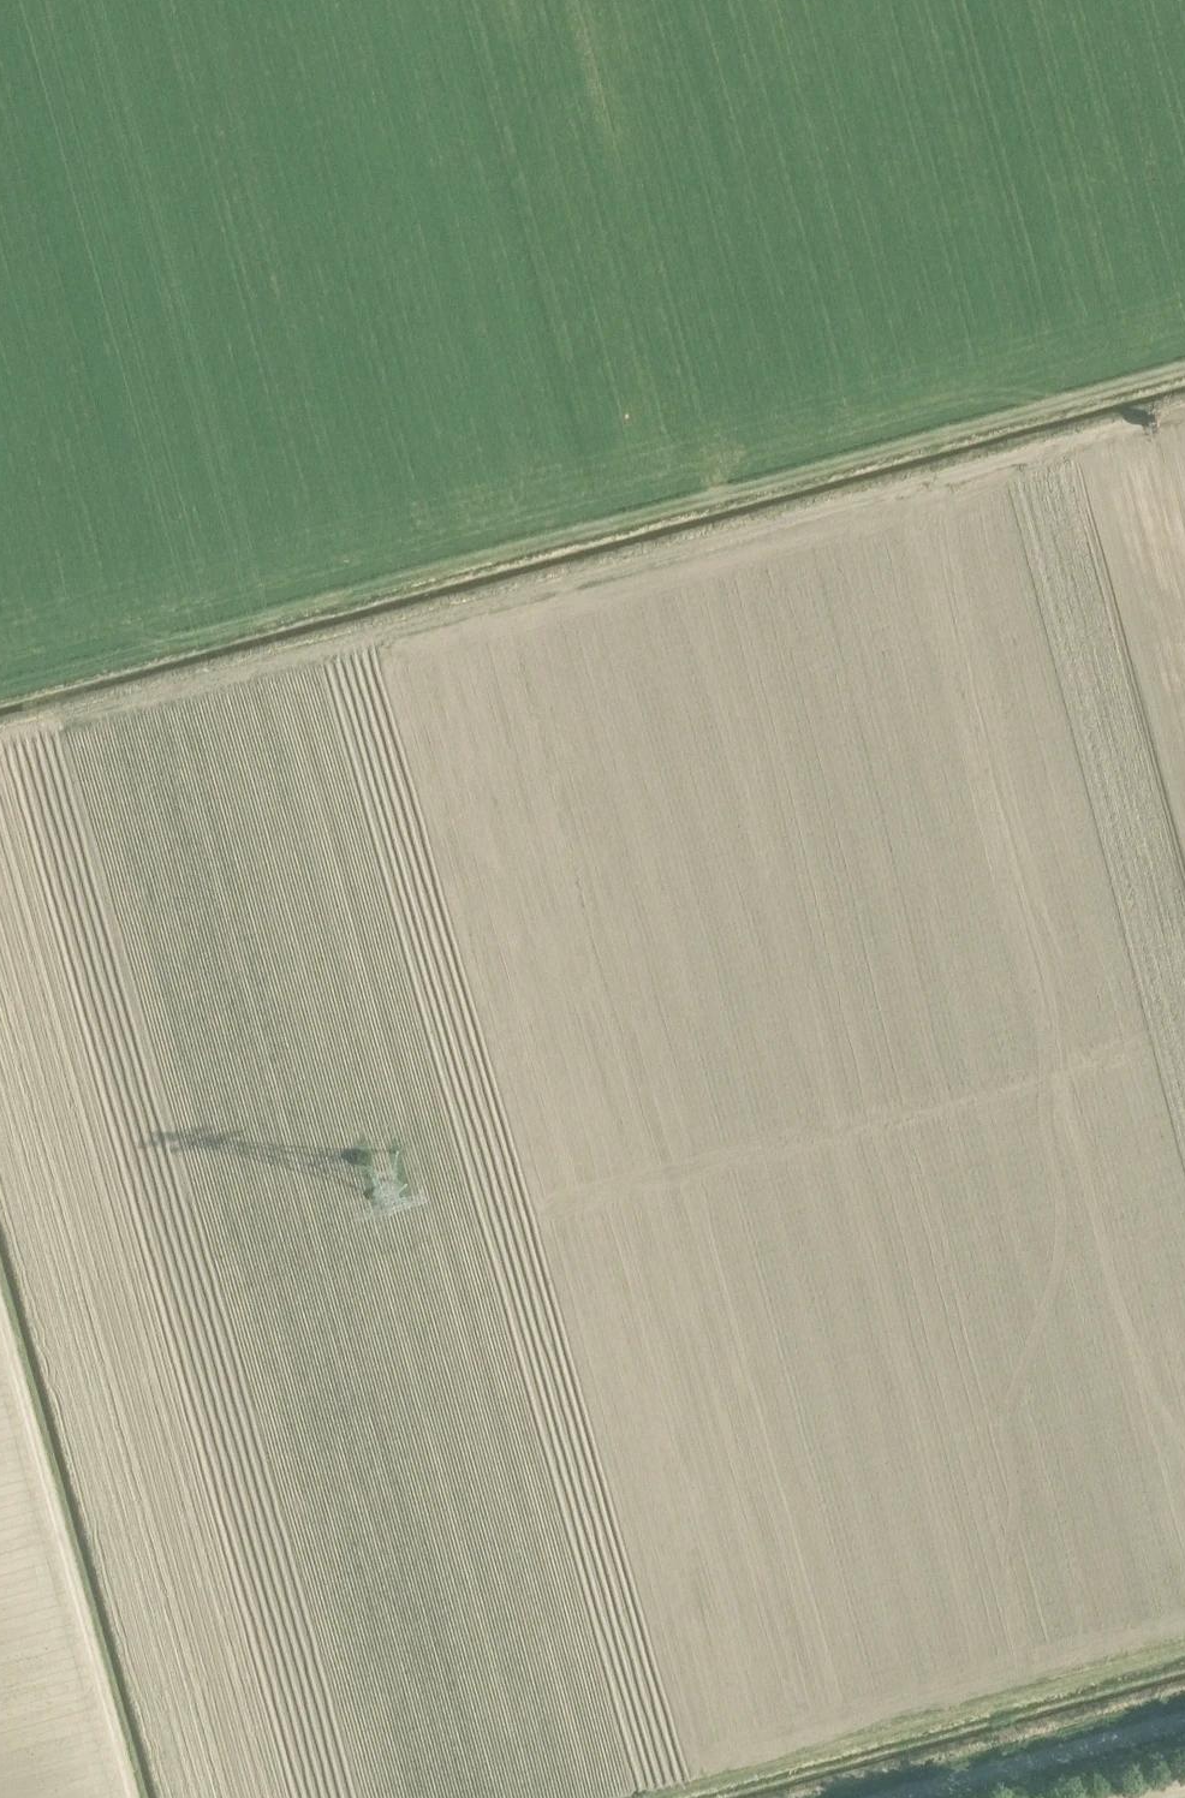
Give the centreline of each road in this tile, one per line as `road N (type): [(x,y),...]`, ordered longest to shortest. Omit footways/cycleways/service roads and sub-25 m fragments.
road 1 (track): [(0,1323),(128,1797)]
road 2 (unclassified): [(891,1797),(1184,1718)]

